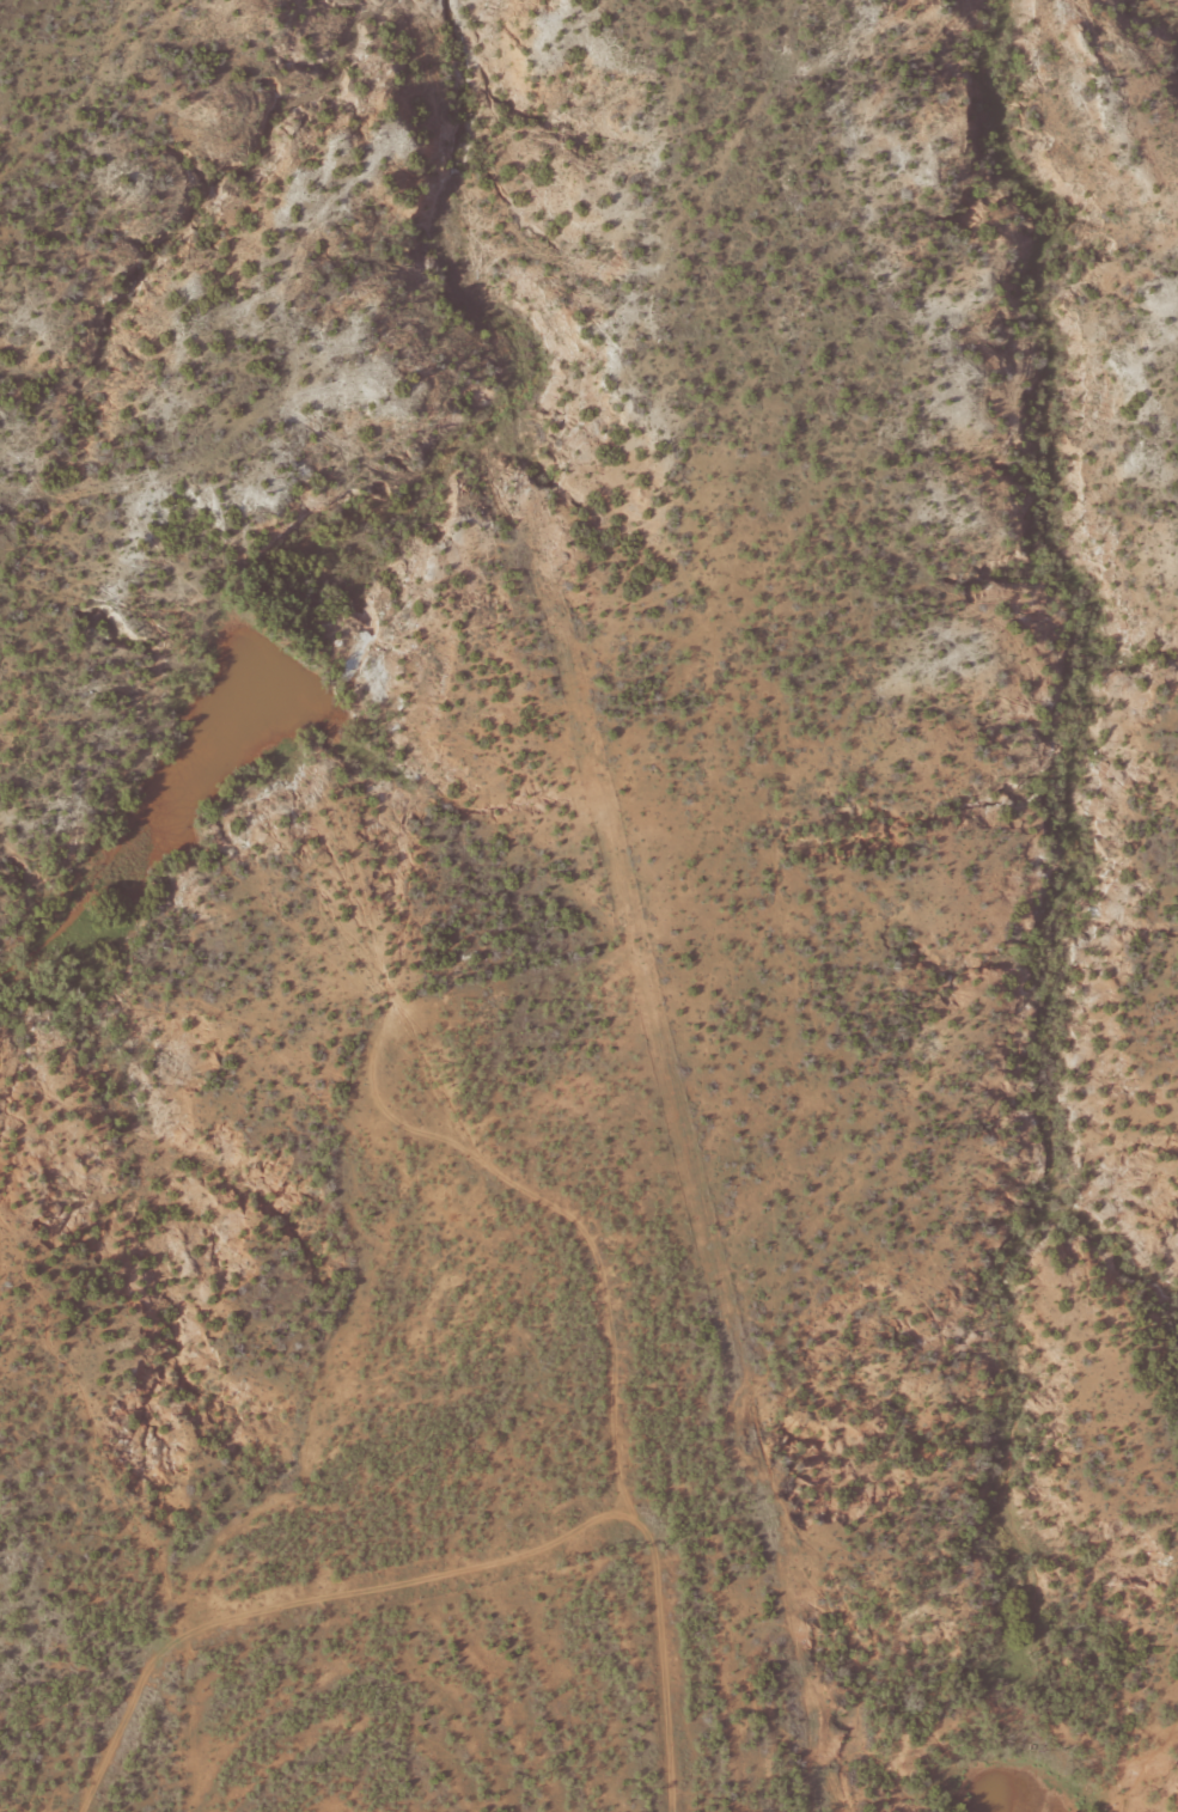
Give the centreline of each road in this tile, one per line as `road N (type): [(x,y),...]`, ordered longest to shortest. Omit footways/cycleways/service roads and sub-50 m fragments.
road 1 (residential): [(51,1811),(103,1688)]

